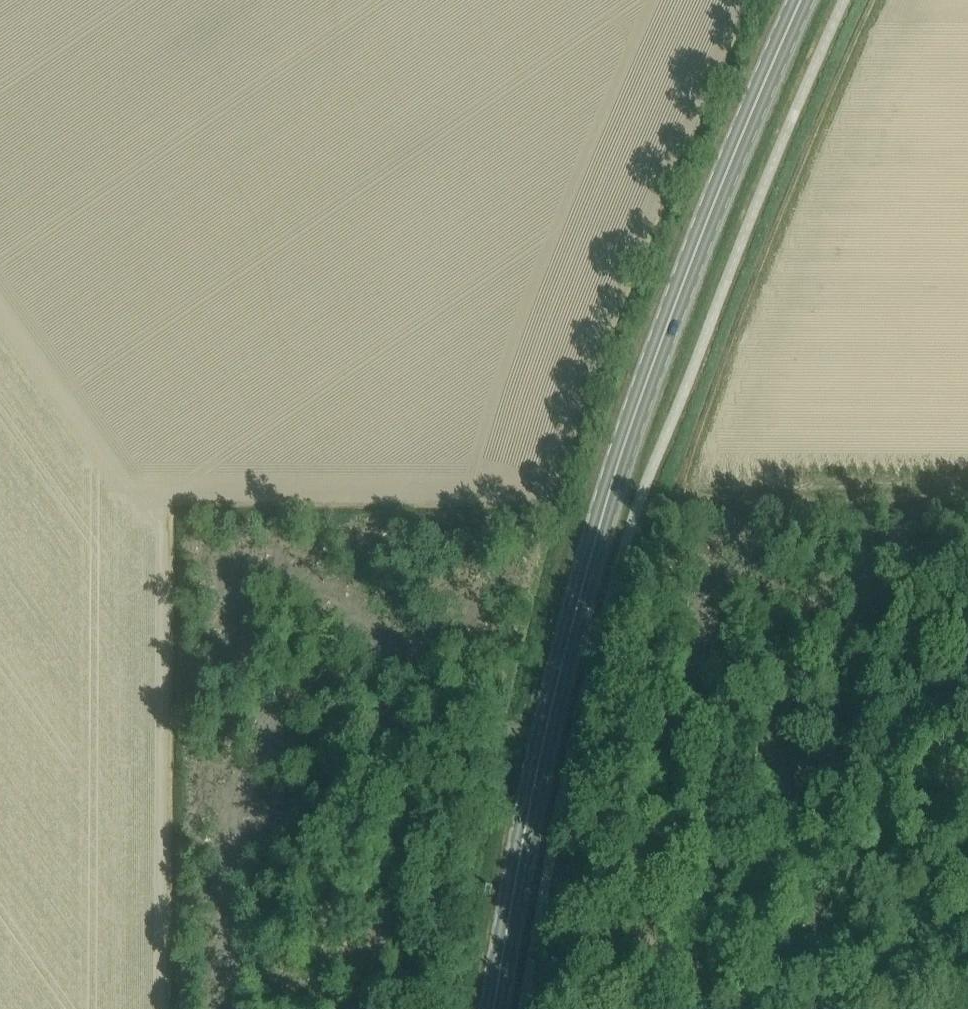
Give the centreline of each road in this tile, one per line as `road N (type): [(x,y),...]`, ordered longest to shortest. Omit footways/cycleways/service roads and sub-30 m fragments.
road 1 (secondary): [(493,1008),(545,736),(617,467),(710,213),(801,0)]
road 2 (track): [(545,736),(474,723),(434,728),(402,741),(350,786),(300,856),(288,901),(283,1008)]

